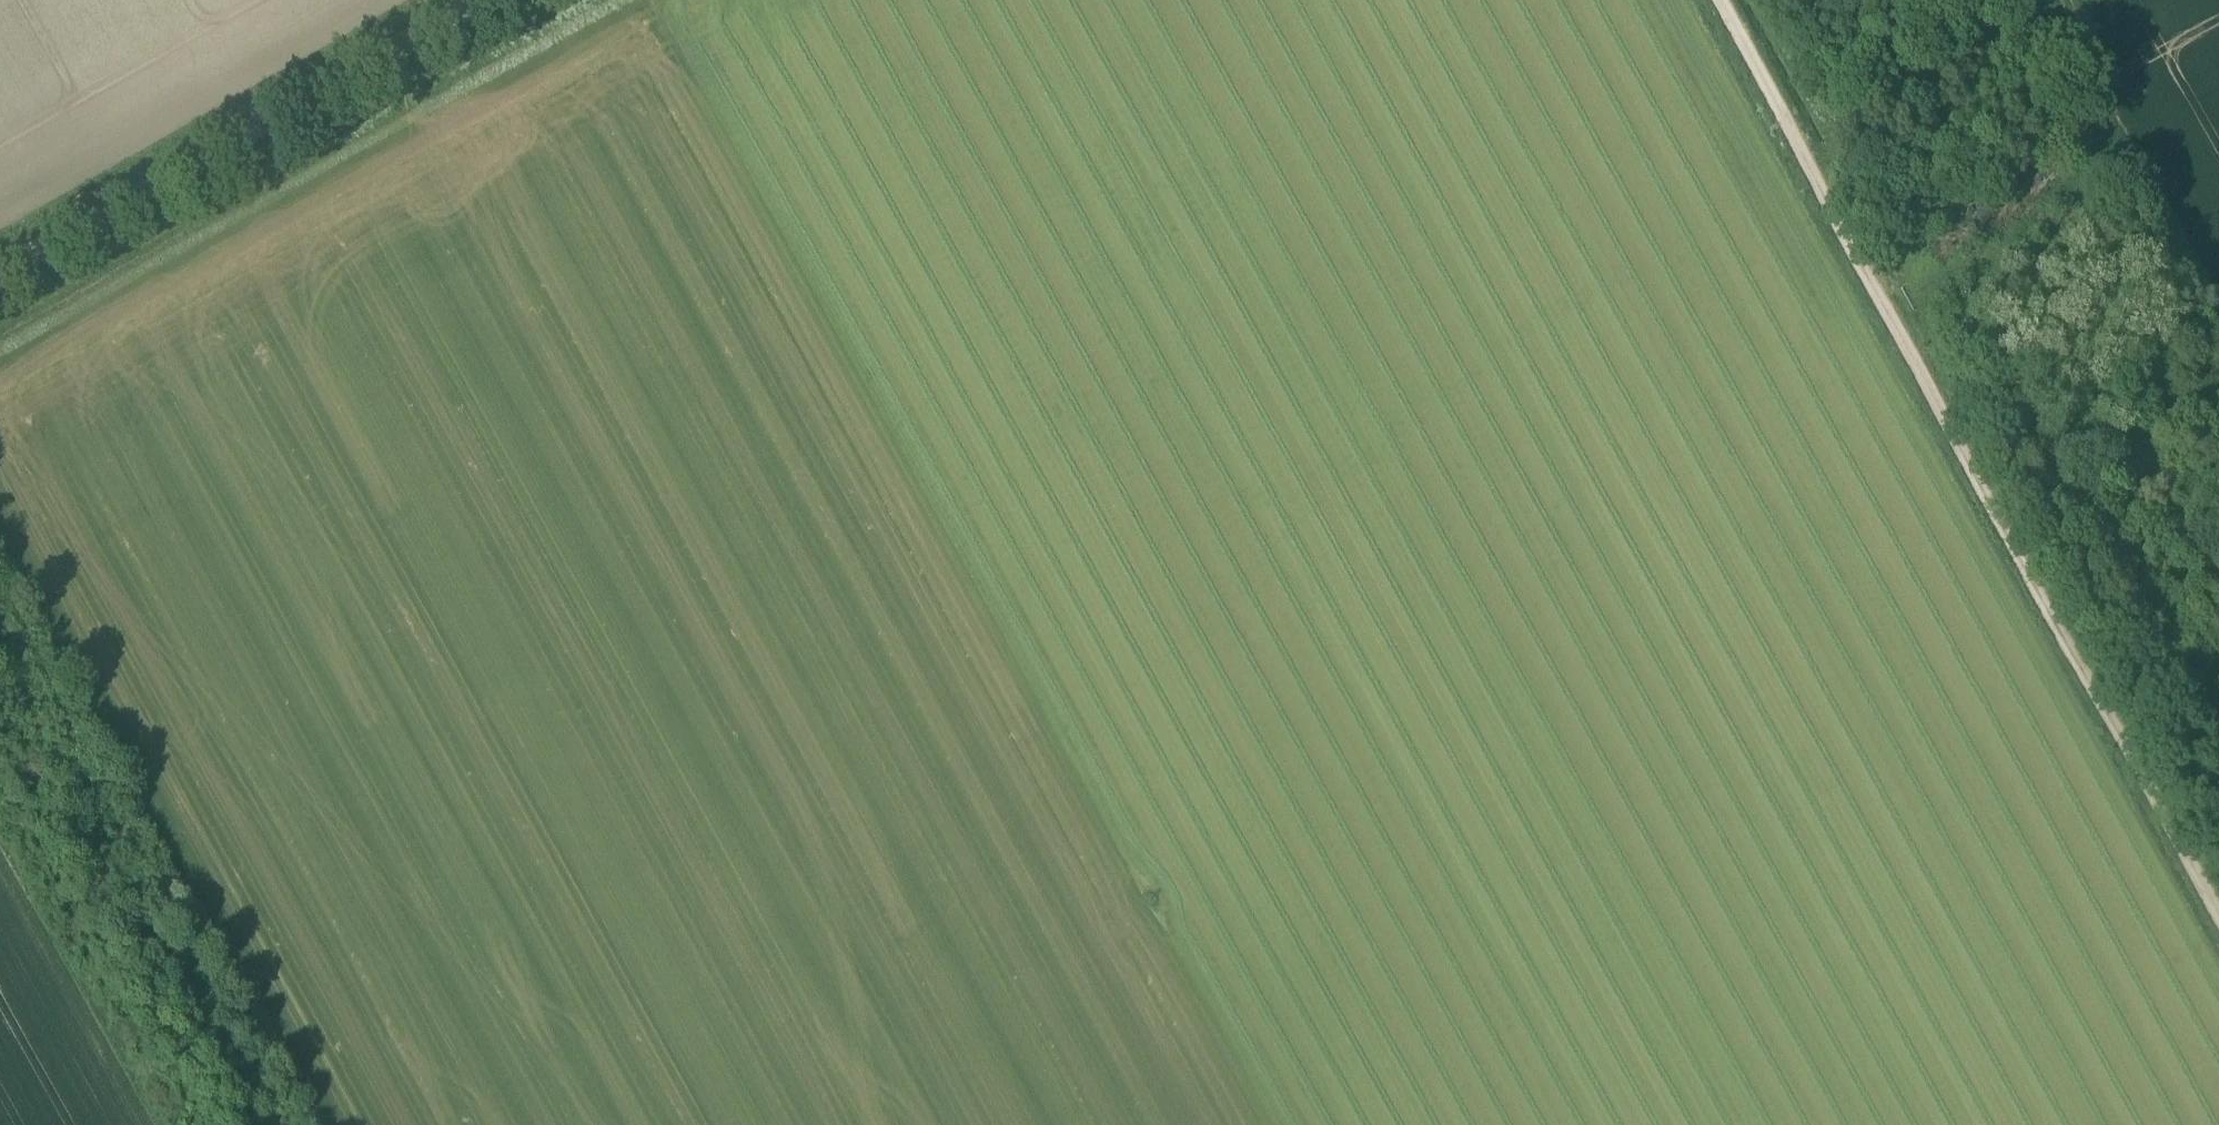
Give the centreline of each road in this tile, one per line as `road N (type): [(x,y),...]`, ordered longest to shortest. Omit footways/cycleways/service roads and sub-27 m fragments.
road 1 (track): [(1718,0),(2218,916)]
road 2 (unclassified): [(480,0),(0,267)]

